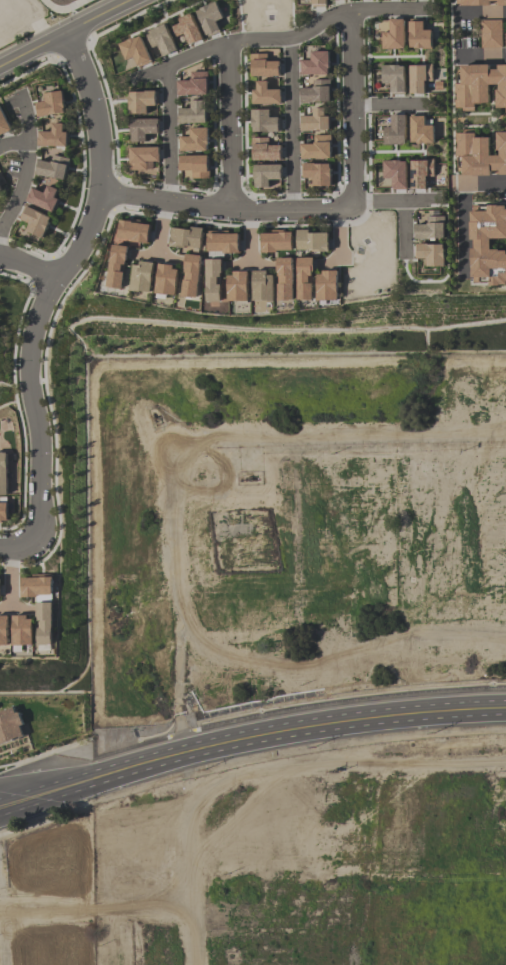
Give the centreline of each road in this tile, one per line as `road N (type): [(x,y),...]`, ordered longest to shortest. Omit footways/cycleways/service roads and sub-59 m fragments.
road 1 (residential): [(63,36),(87,79),(100,191),(30,341),(26,377),(41,451),(41,520),(32,544)]
road 2 (secondary): [(505,712),(290,733),(0,810)]
road 3 (residential): [(422,10),(334,17),(299,39),(243,42),(144,76)]
road 4 (residential): [(353,205),(230,208),(100,191)]
road 5 (residential): [(354,13),(353,205)]
road 6 (residential): [(229,46),(230,208)]
road 7 (tertiary): [(0,68),(137,0)]

